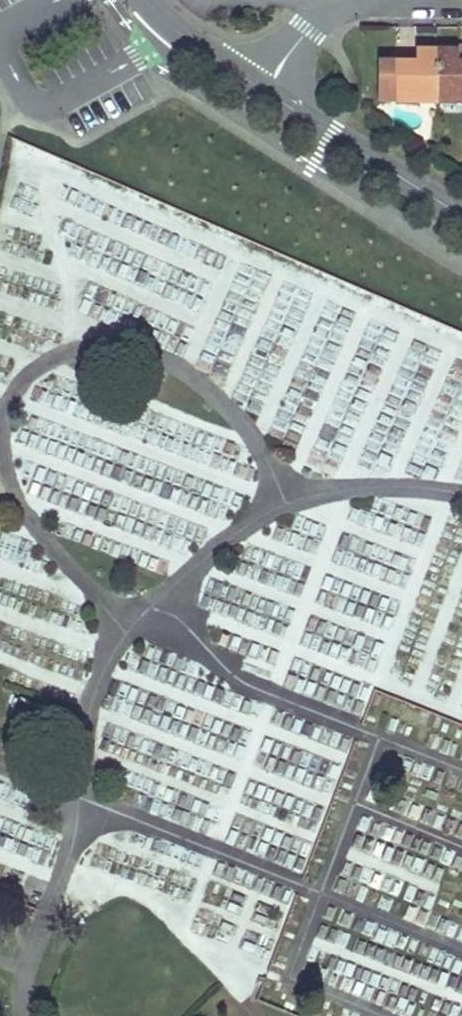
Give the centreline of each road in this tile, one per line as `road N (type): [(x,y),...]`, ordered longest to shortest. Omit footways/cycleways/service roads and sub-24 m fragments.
road 1 (residential): [(461,215),(262,90)]
road 2 (residential): [(262,90),(147,0)]
road 3 (residential): [(360,0),(323,13),(262,90)]

